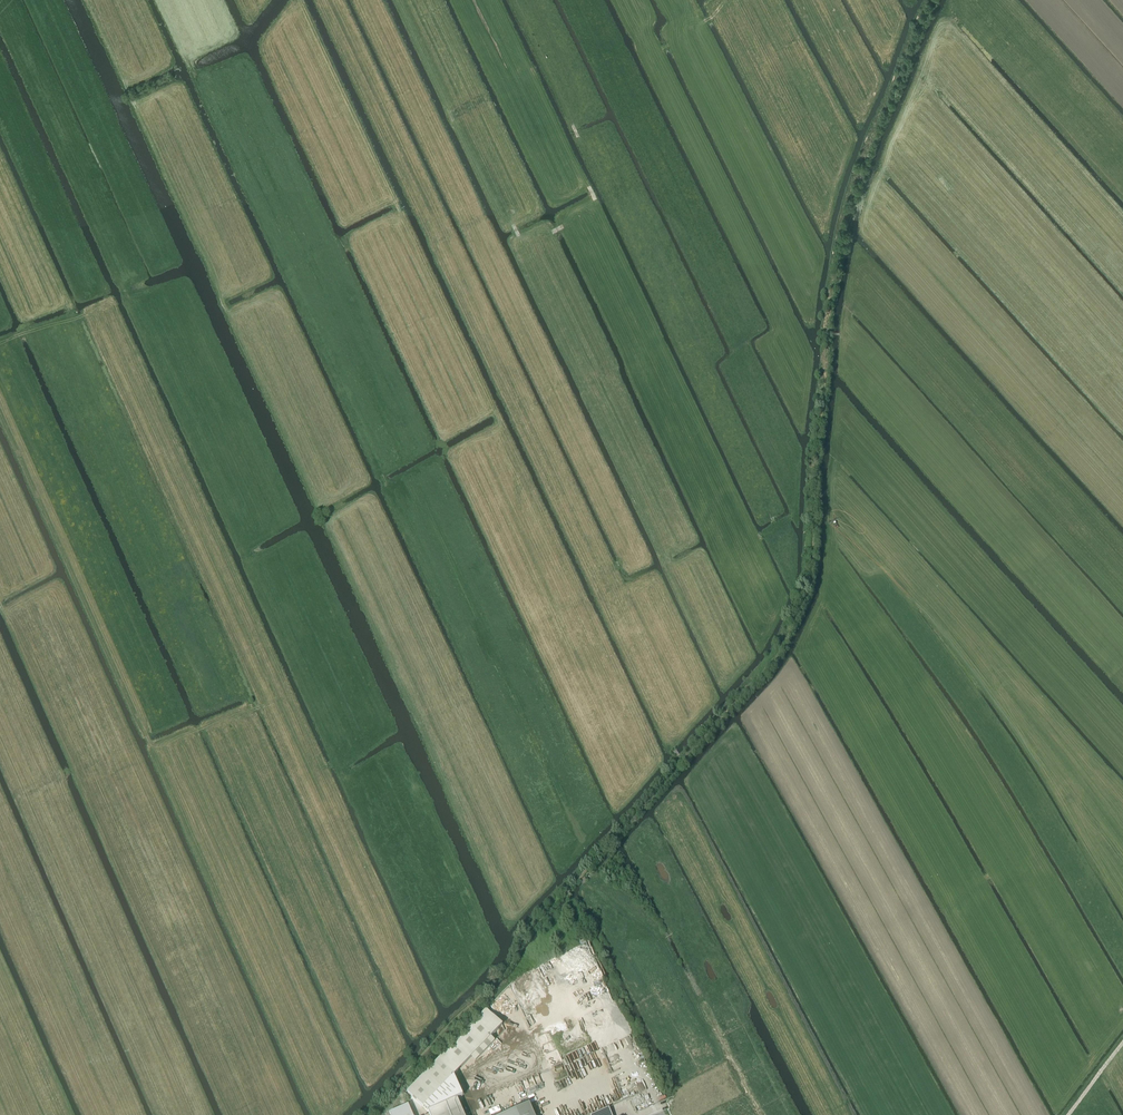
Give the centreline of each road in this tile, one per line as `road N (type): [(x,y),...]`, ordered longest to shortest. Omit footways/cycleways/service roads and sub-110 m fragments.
road 1 (track): [(505,377),(326,0)]

